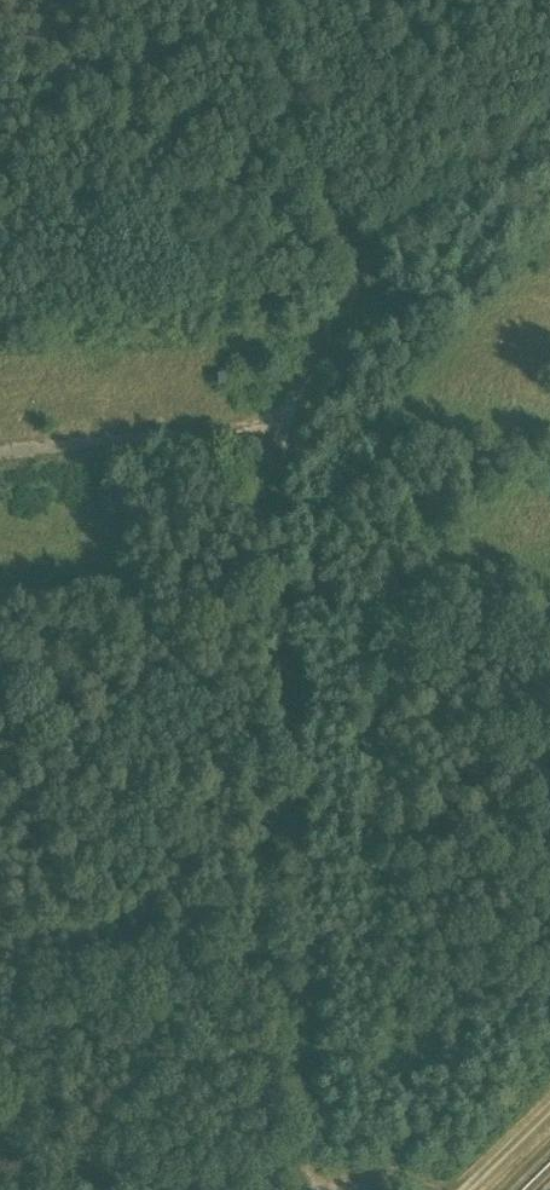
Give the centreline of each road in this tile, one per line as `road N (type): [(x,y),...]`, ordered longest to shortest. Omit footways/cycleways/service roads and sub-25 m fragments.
road 1 (track): [(321,1189),(277,435)]
road 2 (track): [(0,451),(277,435),(365,292)]
road 3 (track): [(0,1060),(206,1056),(321,1086)]
road 4 (track): [(246,0),(365,292)]

